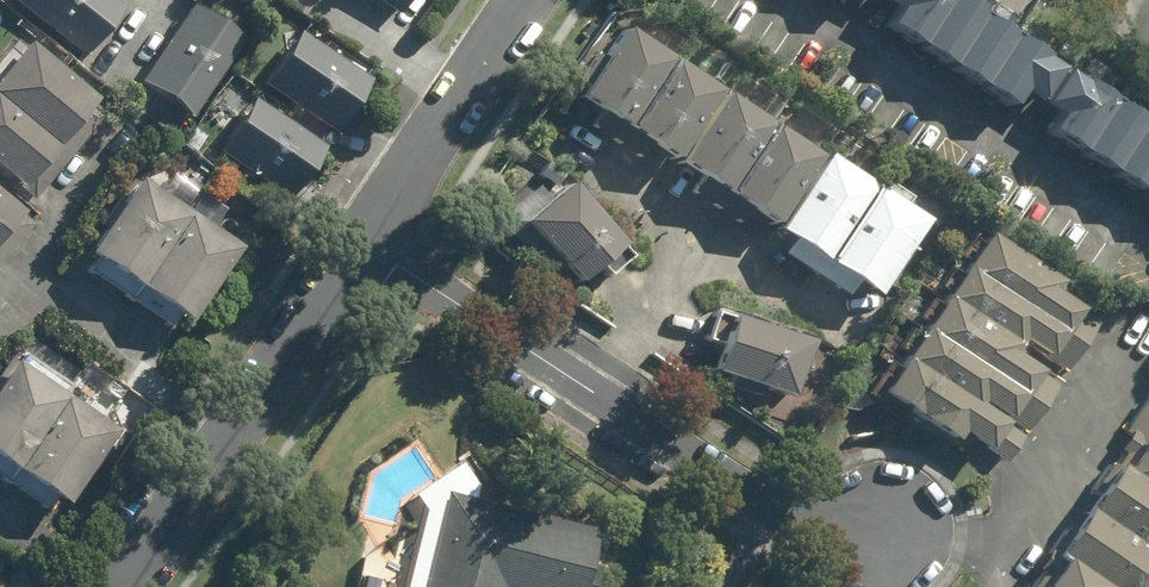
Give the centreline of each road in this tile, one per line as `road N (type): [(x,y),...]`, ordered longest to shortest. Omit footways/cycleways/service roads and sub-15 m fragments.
road 1 (residential): [(897,532),(790,513),(729,483),(360,236)]
road 2 (tertiary): [(124,586),(230,417),(360,236)]
road 3 (tertiary): [(360,236),(526,0)]

